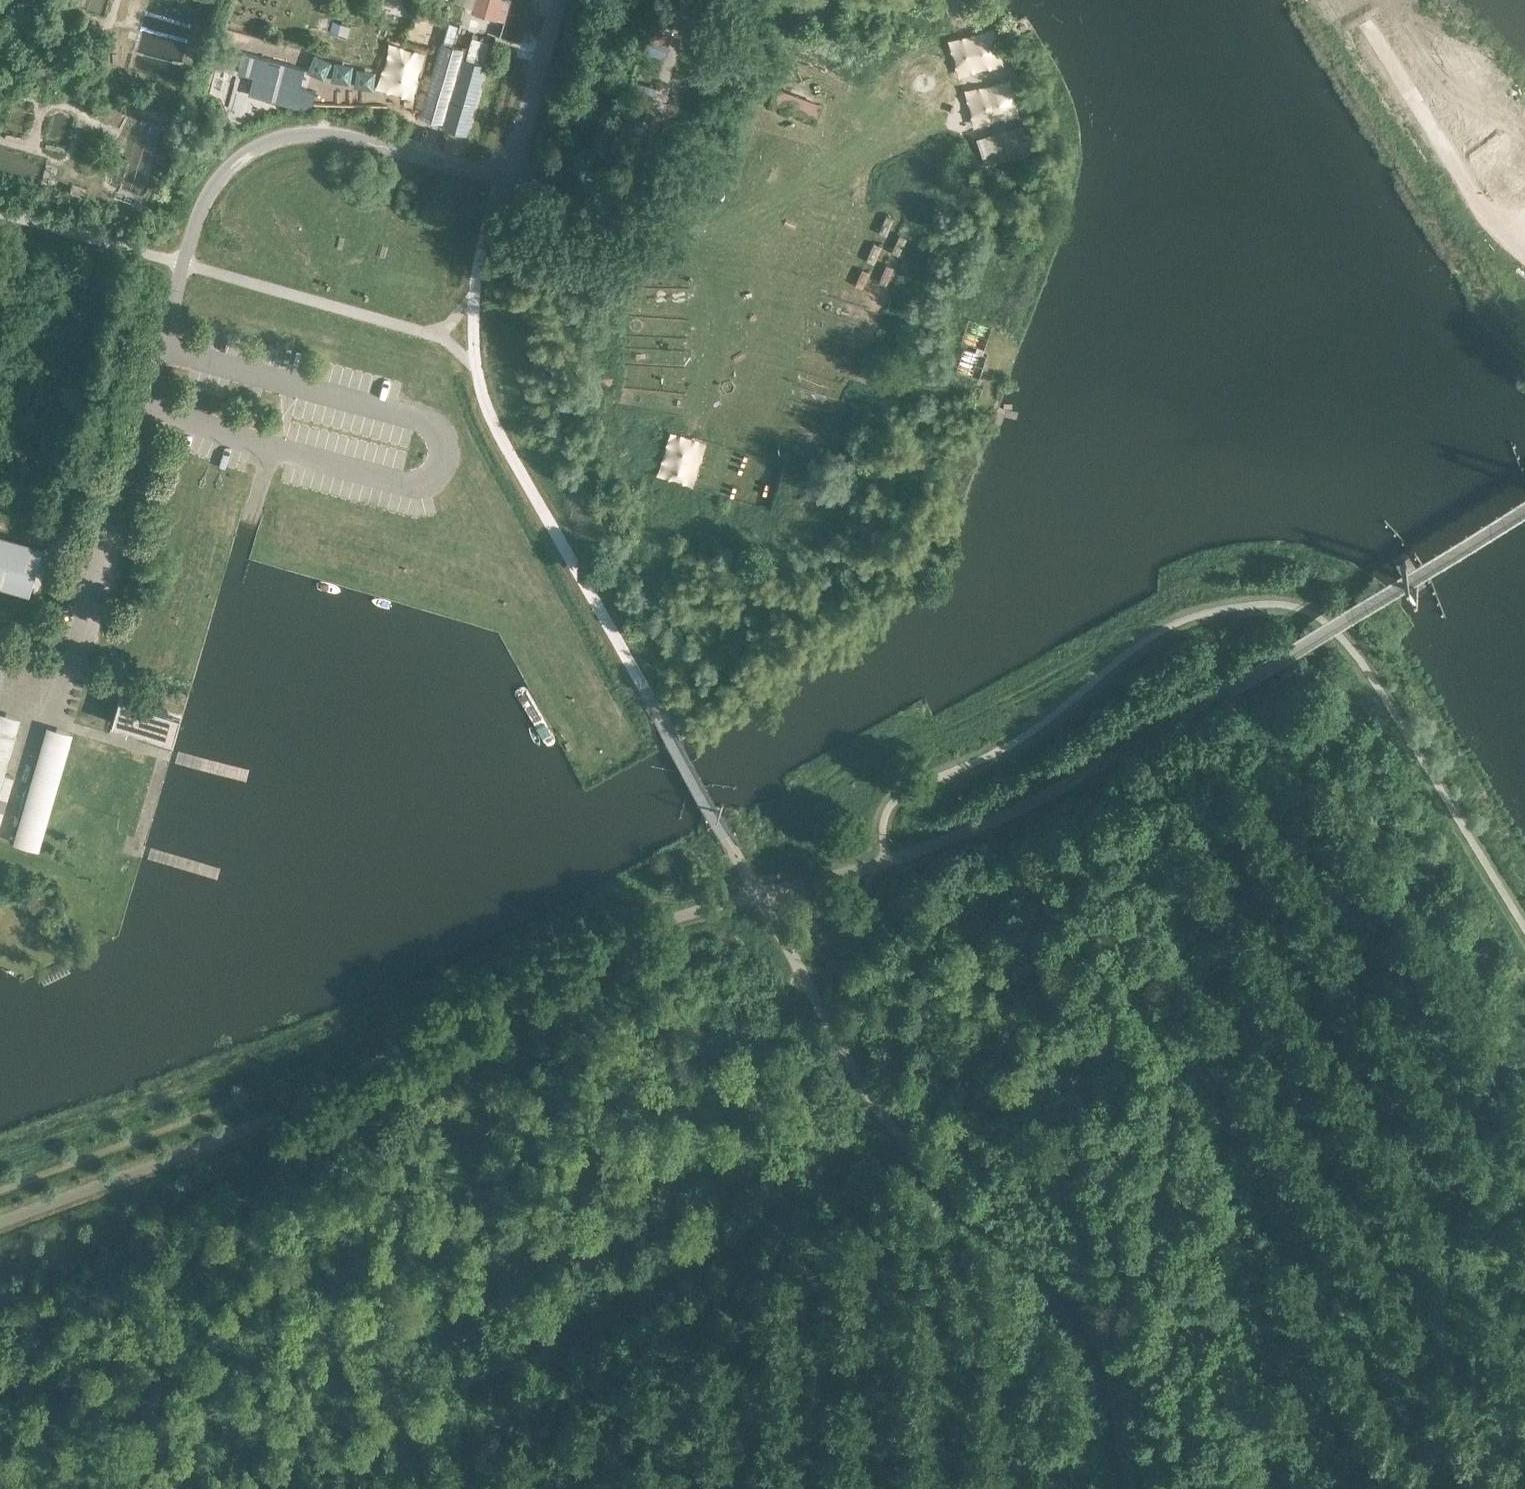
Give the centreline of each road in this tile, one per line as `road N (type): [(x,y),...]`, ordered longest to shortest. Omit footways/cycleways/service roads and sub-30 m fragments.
road 1 (unclassified): [(76,655),(208,196),(277,140),(334,136),(499,179),(520,148),(561,0)]
road 2 (unclassified): [(1500,231),(1365,25)]

